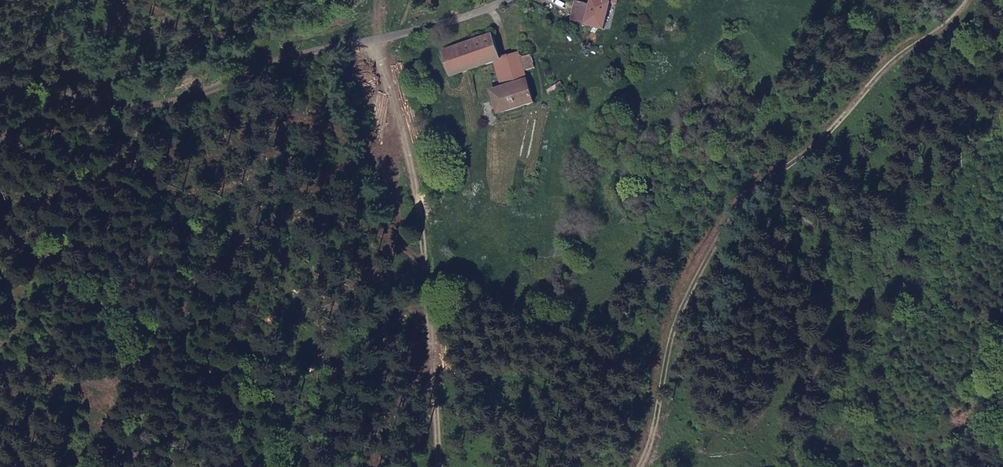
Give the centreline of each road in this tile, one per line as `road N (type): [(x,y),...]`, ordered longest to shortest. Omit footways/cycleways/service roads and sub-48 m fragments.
road 1 (track): [(629,466),(702,265),(791,157),(953,0)]
road 2 (track): [(0,97),(47,81),(168,112),(507,0)]
road 3 (track): [(362,45),(423,231),(446,466)]

